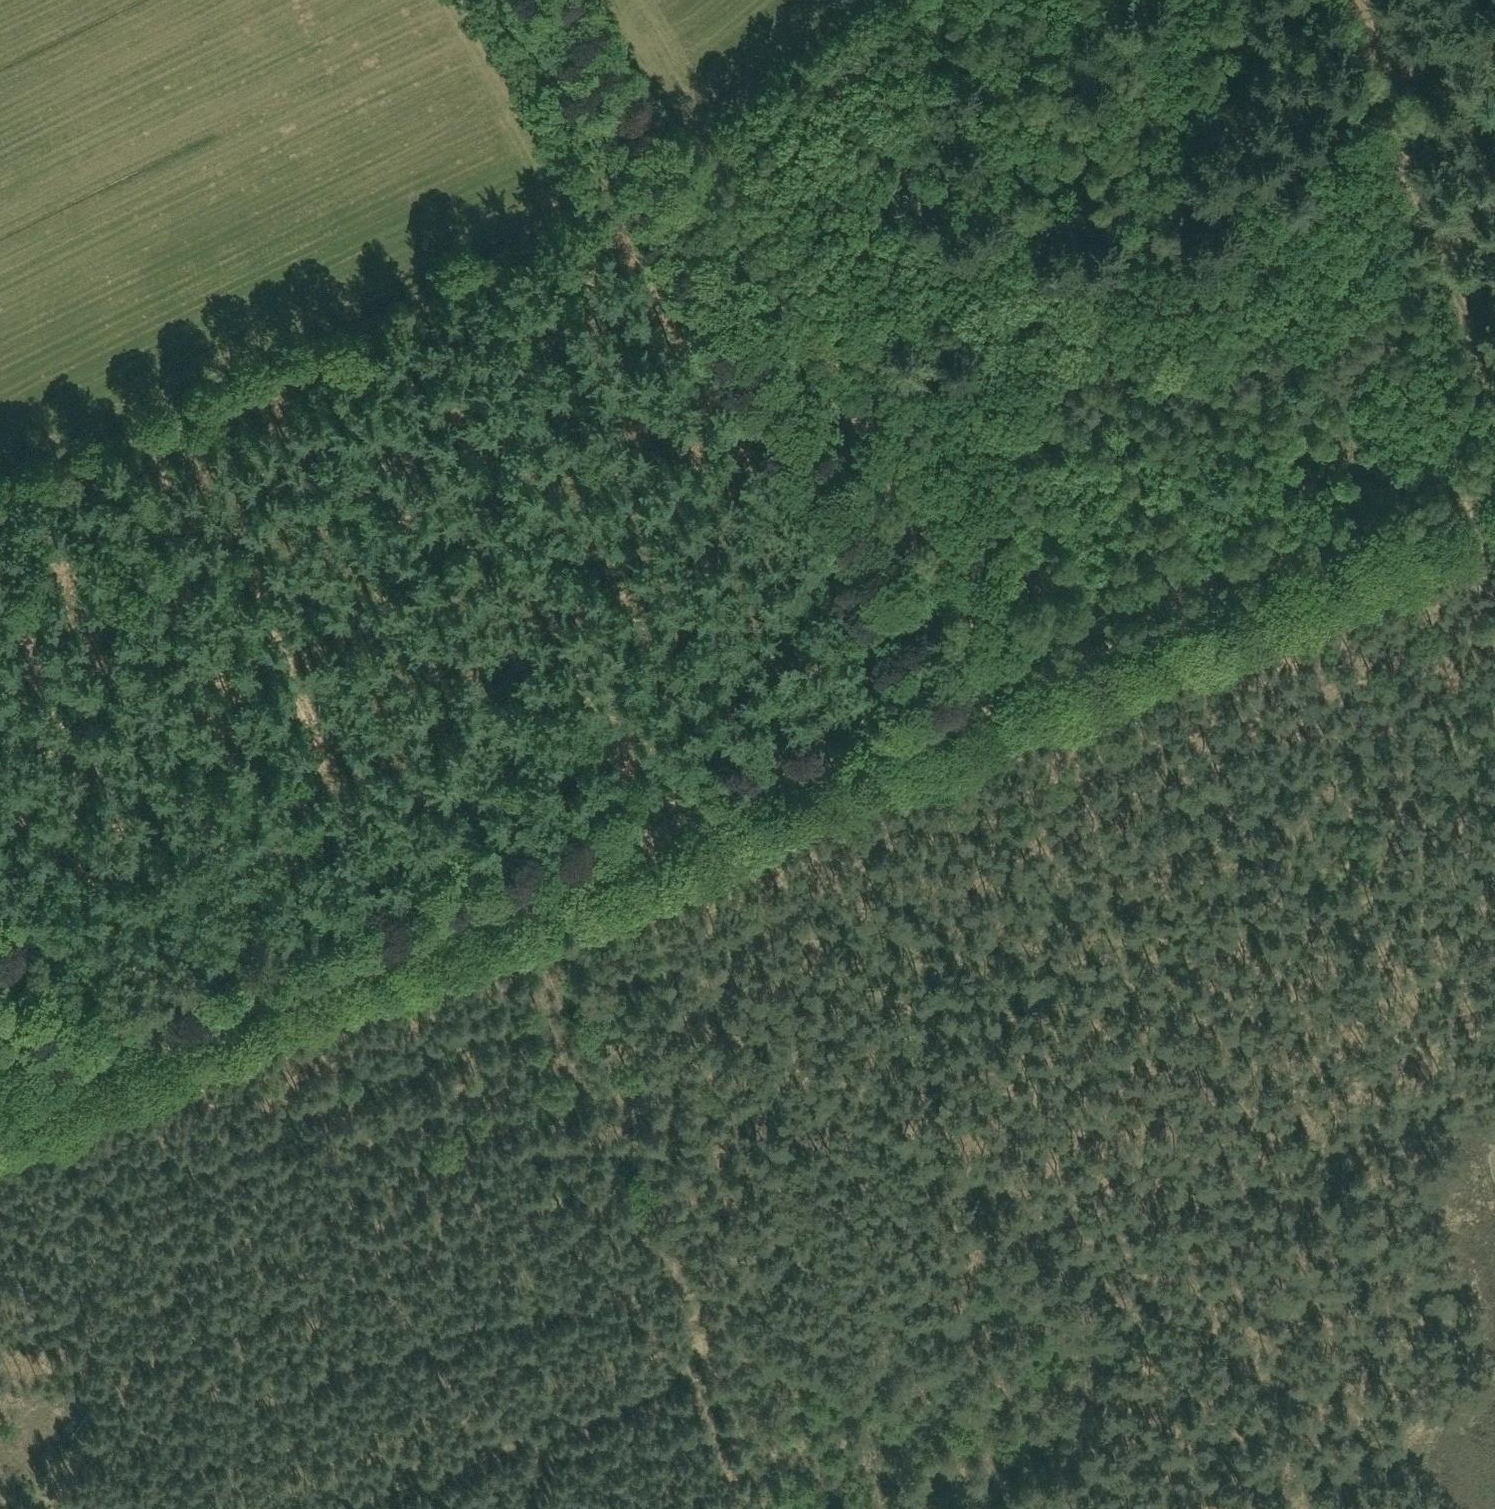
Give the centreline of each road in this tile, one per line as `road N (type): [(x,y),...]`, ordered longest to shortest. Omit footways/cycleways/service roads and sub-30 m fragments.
road 1 (track): [(0,1106),(1494,501)]
road 2 (track): [(781,1508),(723,1366)]

